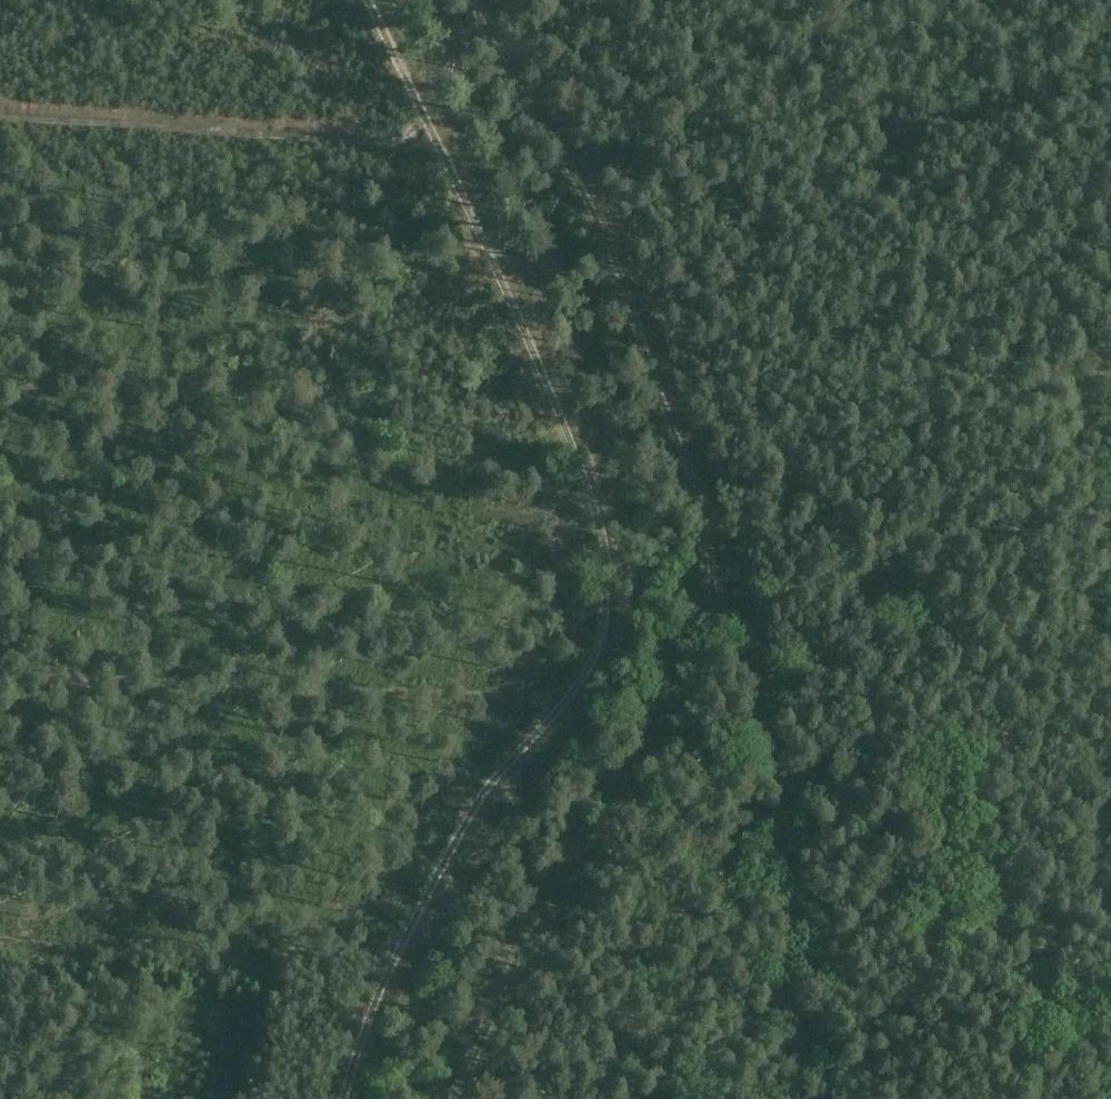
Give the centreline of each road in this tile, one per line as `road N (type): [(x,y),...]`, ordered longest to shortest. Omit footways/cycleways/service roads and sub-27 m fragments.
road 1 (track): [(356,1098),(455,849),(599,637),(600,553),(558,438),(368,0)]
road 2 (track): [(485,0),(620,263),(691,524),(714,667),(506,1007),(473,1098)]

